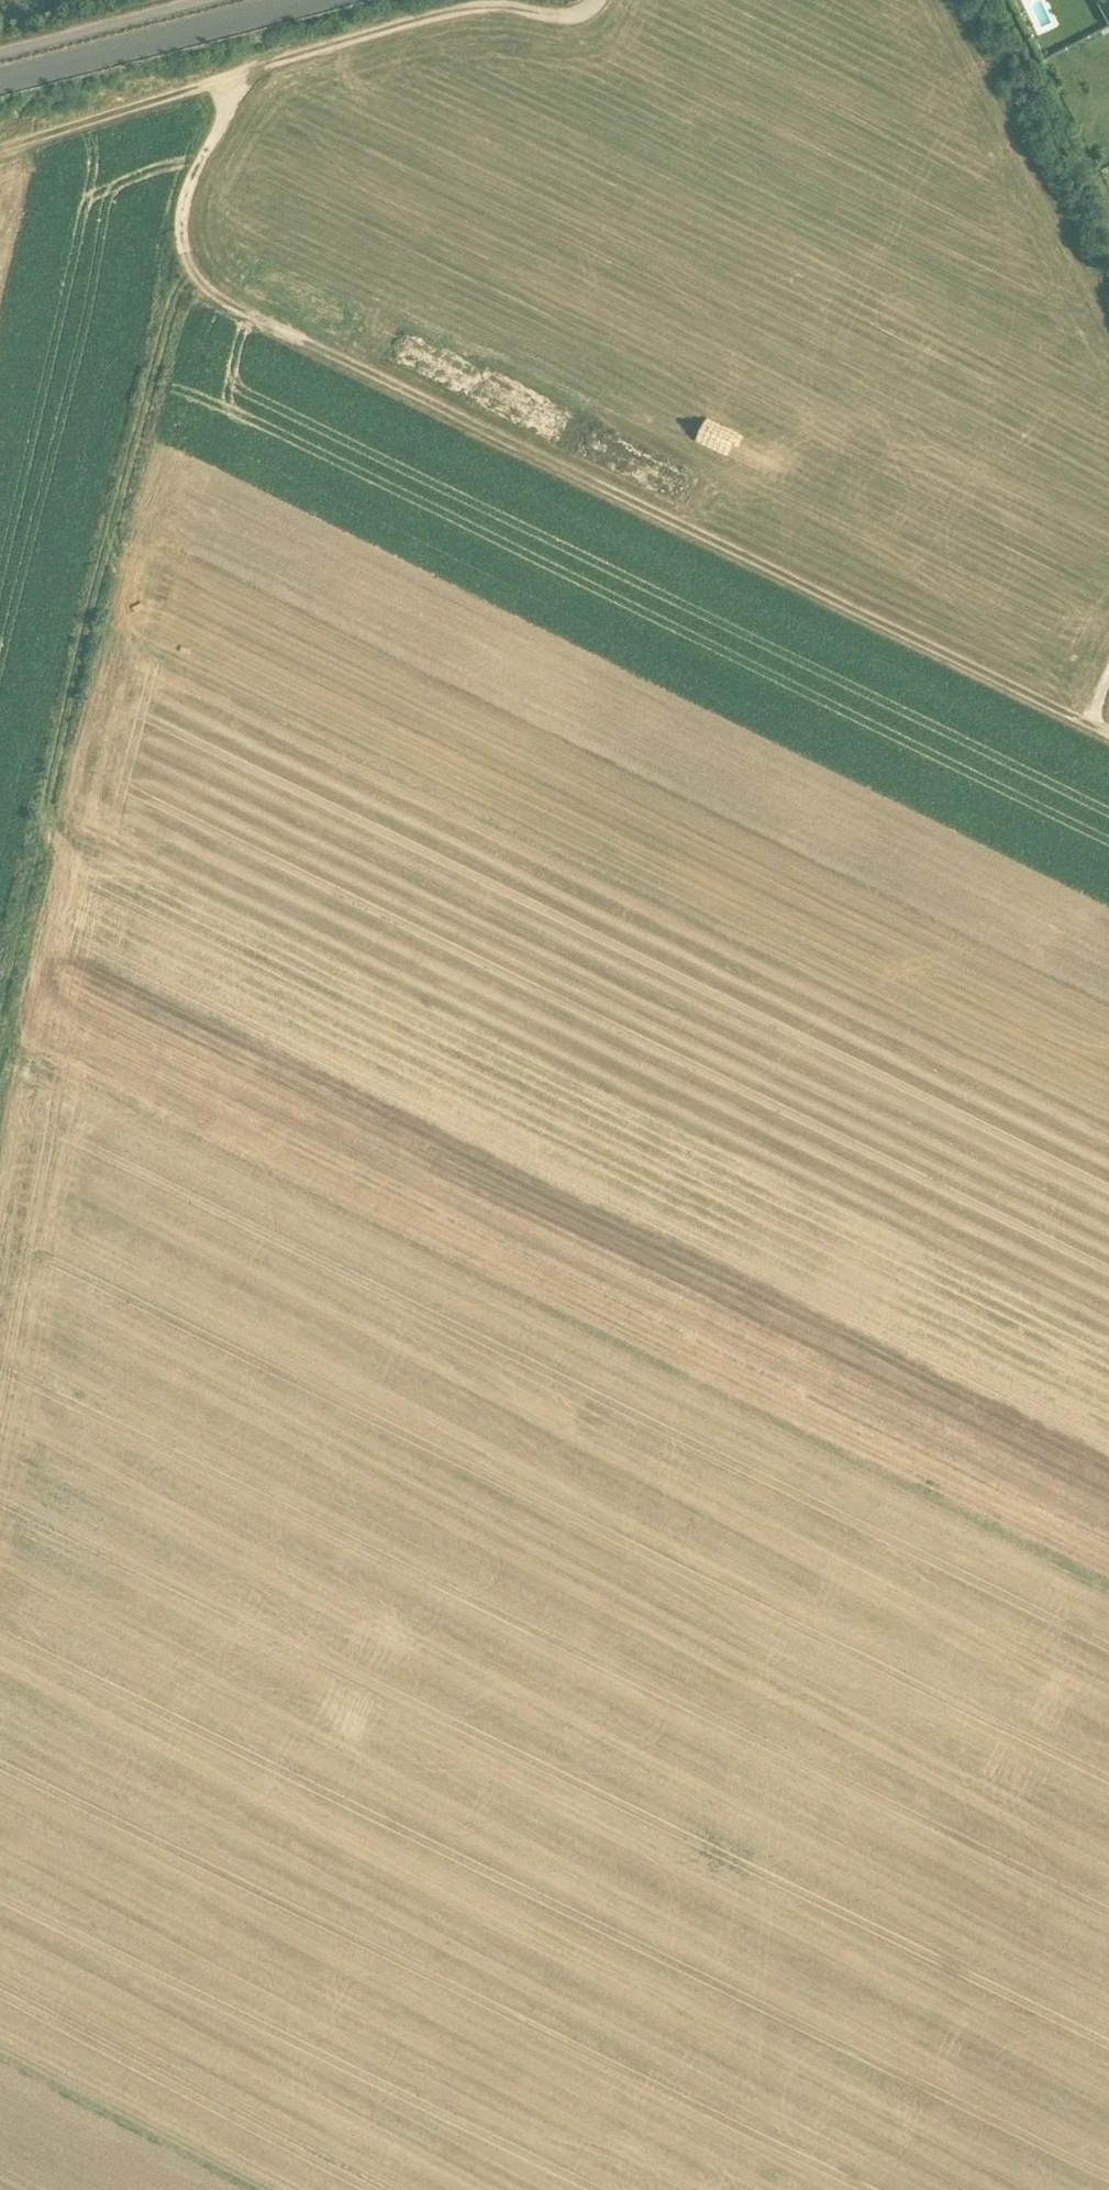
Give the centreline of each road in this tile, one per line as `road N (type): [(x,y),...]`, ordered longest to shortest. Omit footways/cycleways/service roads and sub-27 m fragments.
road 1 (track): [(1108,737),(741,563),(213,296),(179,250),(179,221),(246,73)]
road 2 (track): [(202,287),(108,636),(0,1107)]
road 3 (track): [(597,0),(579,17),(550,21),(491,6),(453,12),(0,151)]
road 4 (unclassified): [(0,78),(306,0)]

